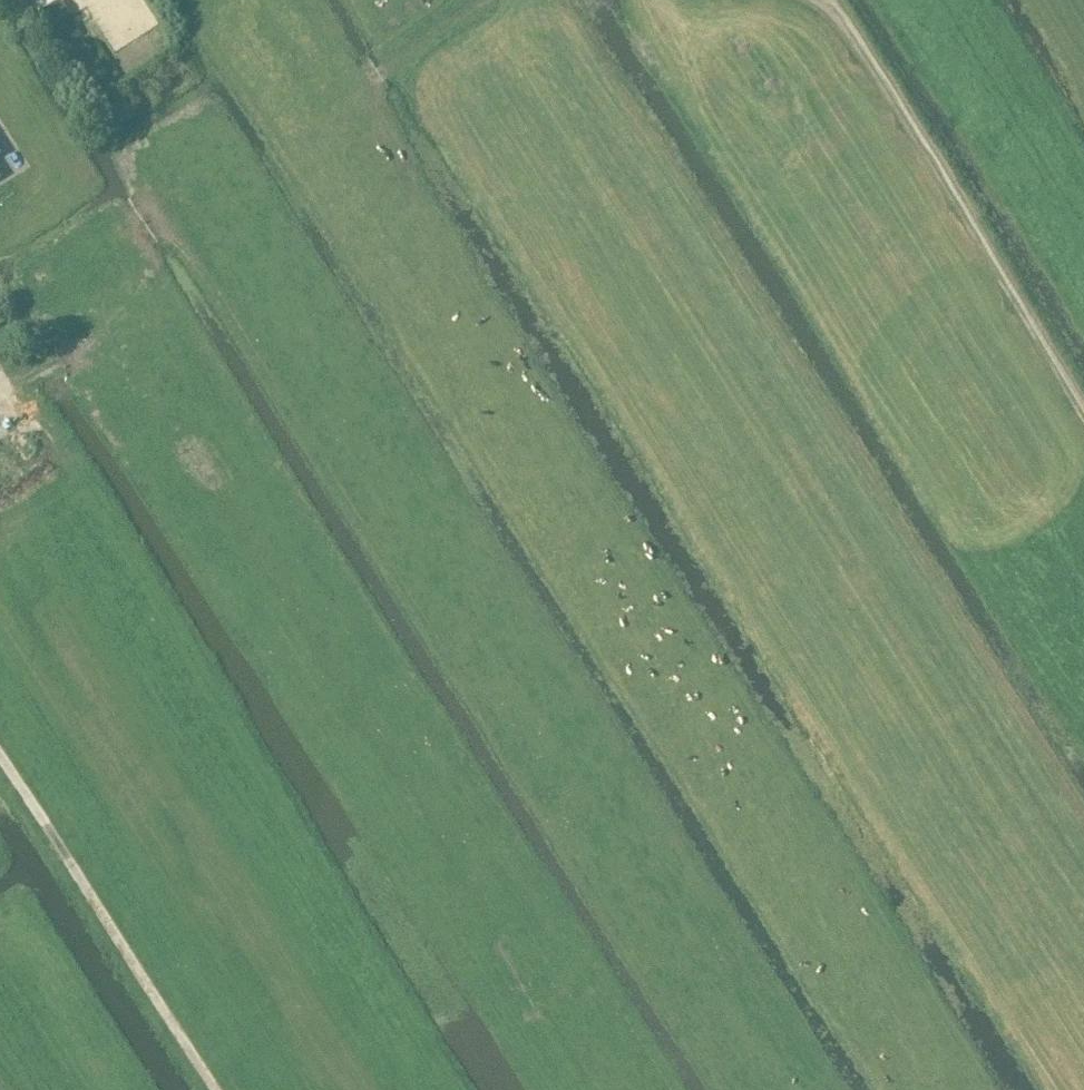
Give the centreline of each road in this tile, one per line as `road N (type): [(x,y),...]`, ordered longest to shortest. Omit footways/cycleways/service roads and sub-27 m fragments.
road 1 (track): [(1083,409),(824,0)]
road 2 (track): [(213,1089),(0,757)]

